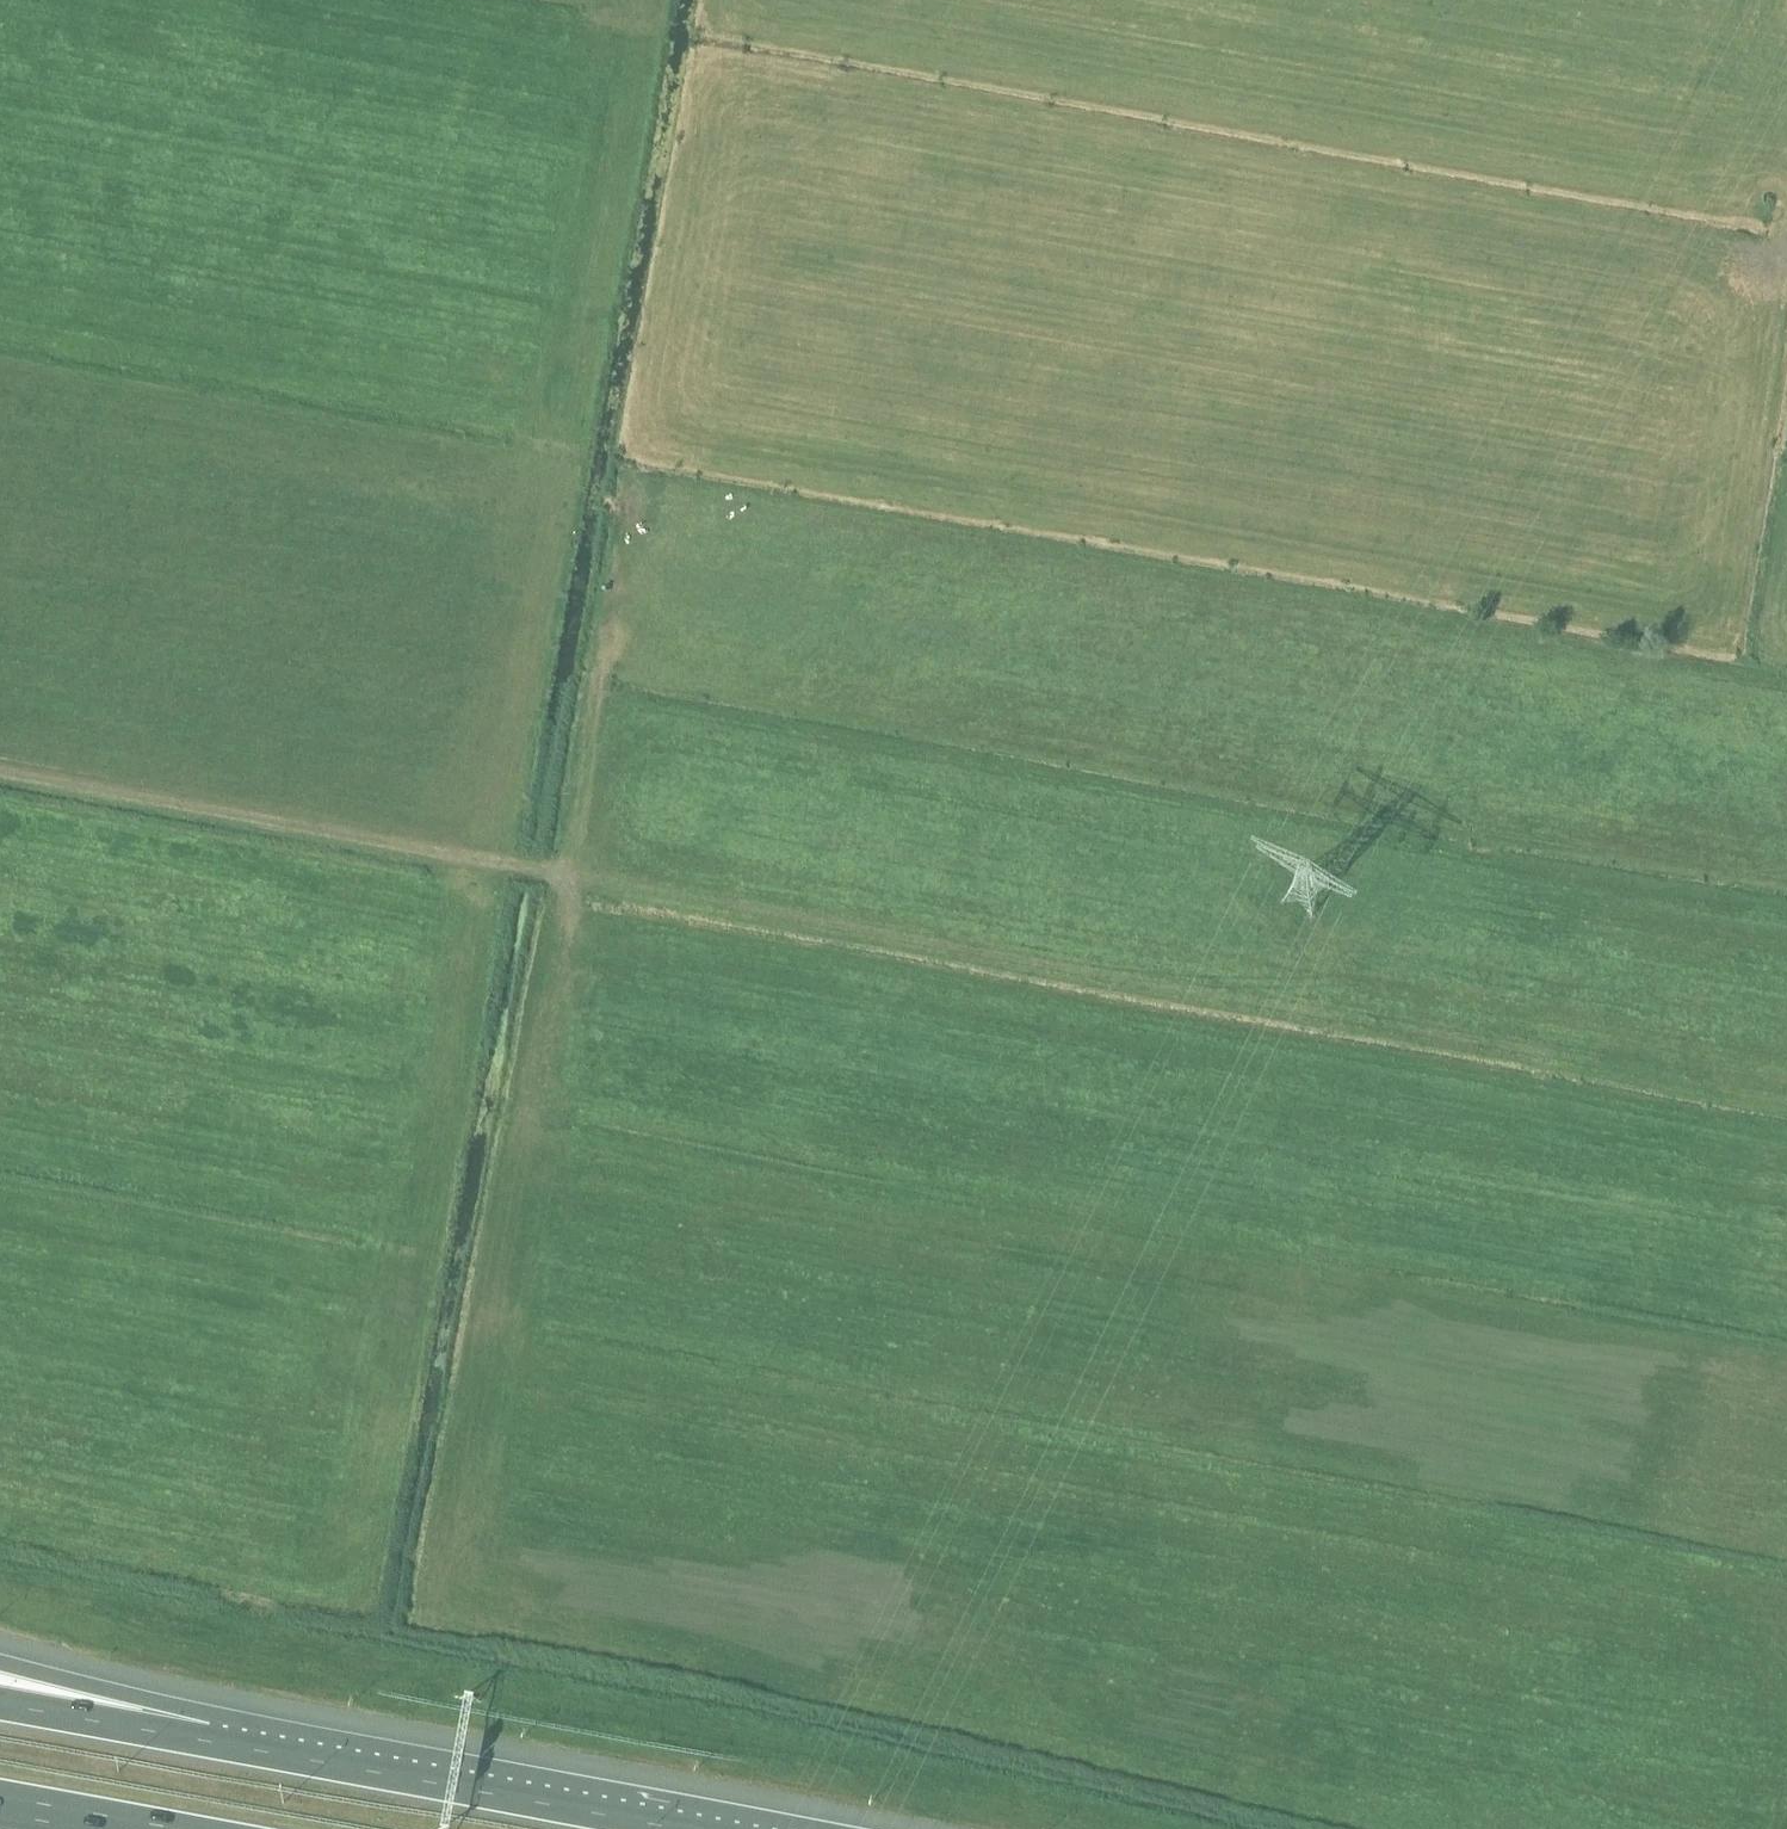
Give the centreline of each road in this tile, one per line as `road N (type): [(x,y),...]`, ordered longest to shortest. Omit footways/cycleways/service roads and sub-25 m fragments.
road 1 (track): [(431,1620),(568,893),(555,876),(0,778)]
road 2 (motorway): [(659,1828),(205,1742)]
road 3 (motorway): [(205,1742),(69,1679),(0,1662)]
road 4 (motorway): [(205,1742),(0,1702)]
road 5 (motorway): [(0,1805),(132,1828)]

